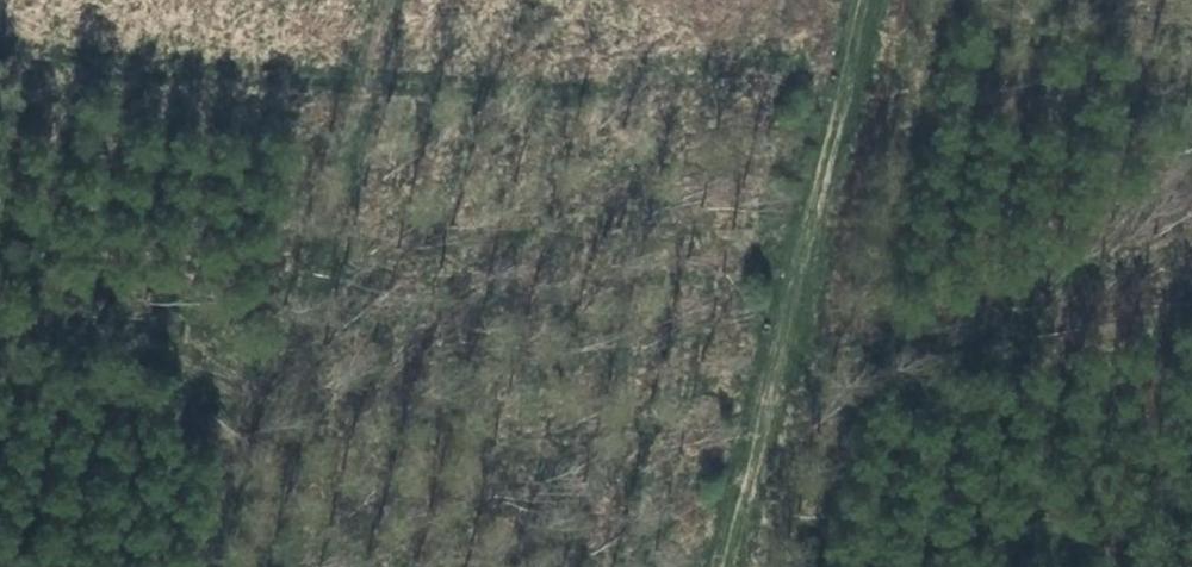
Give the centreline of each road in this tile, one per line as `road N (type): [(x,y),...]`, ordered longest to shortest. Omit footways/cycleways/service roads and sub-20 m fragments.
road 1 (track): [(729,566),(867,0)]

